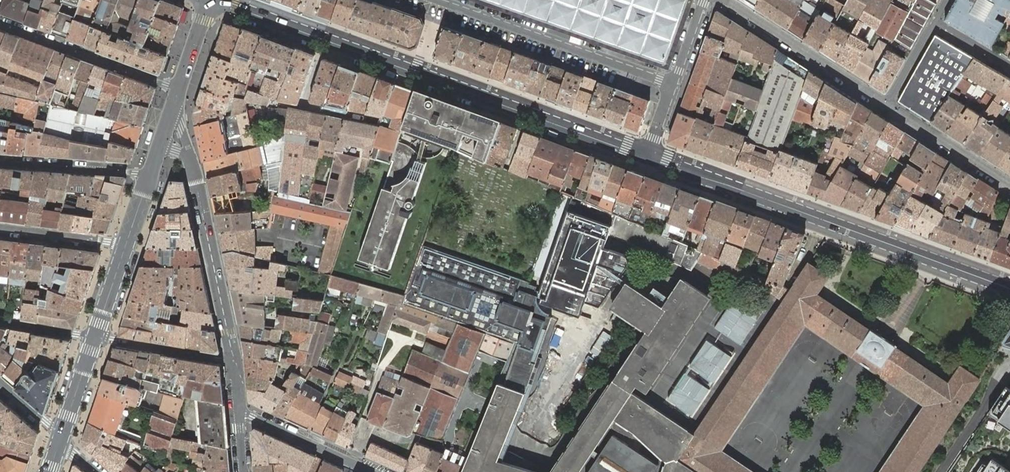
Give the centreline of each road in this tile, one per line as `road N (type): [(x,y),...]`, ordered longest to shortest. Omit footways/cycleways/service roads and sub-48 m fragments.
road 1 (secondary): [(218,0),(648,156)]
road 2 (secondary): [(648,156),(1009,288)]
road 3 (residential): [(438,0),(674,84)]
road 4 (residential): [(233,361),(193,168),(160,146)]
road 5 (residential): [(727,0),(886,105)]
road 6 (residential): [(179,88),(0,23)]
road 7 (residential): [(149,178),(0,161)]
road 8 (residential): [(886,105),(1009,185)]
road 9 (residential): [(373,471),(239,416)]
road 10 (residential): [(0,228),(107,242),(126,269)]
road 11 (residential): [(233,361),(95,337)]

